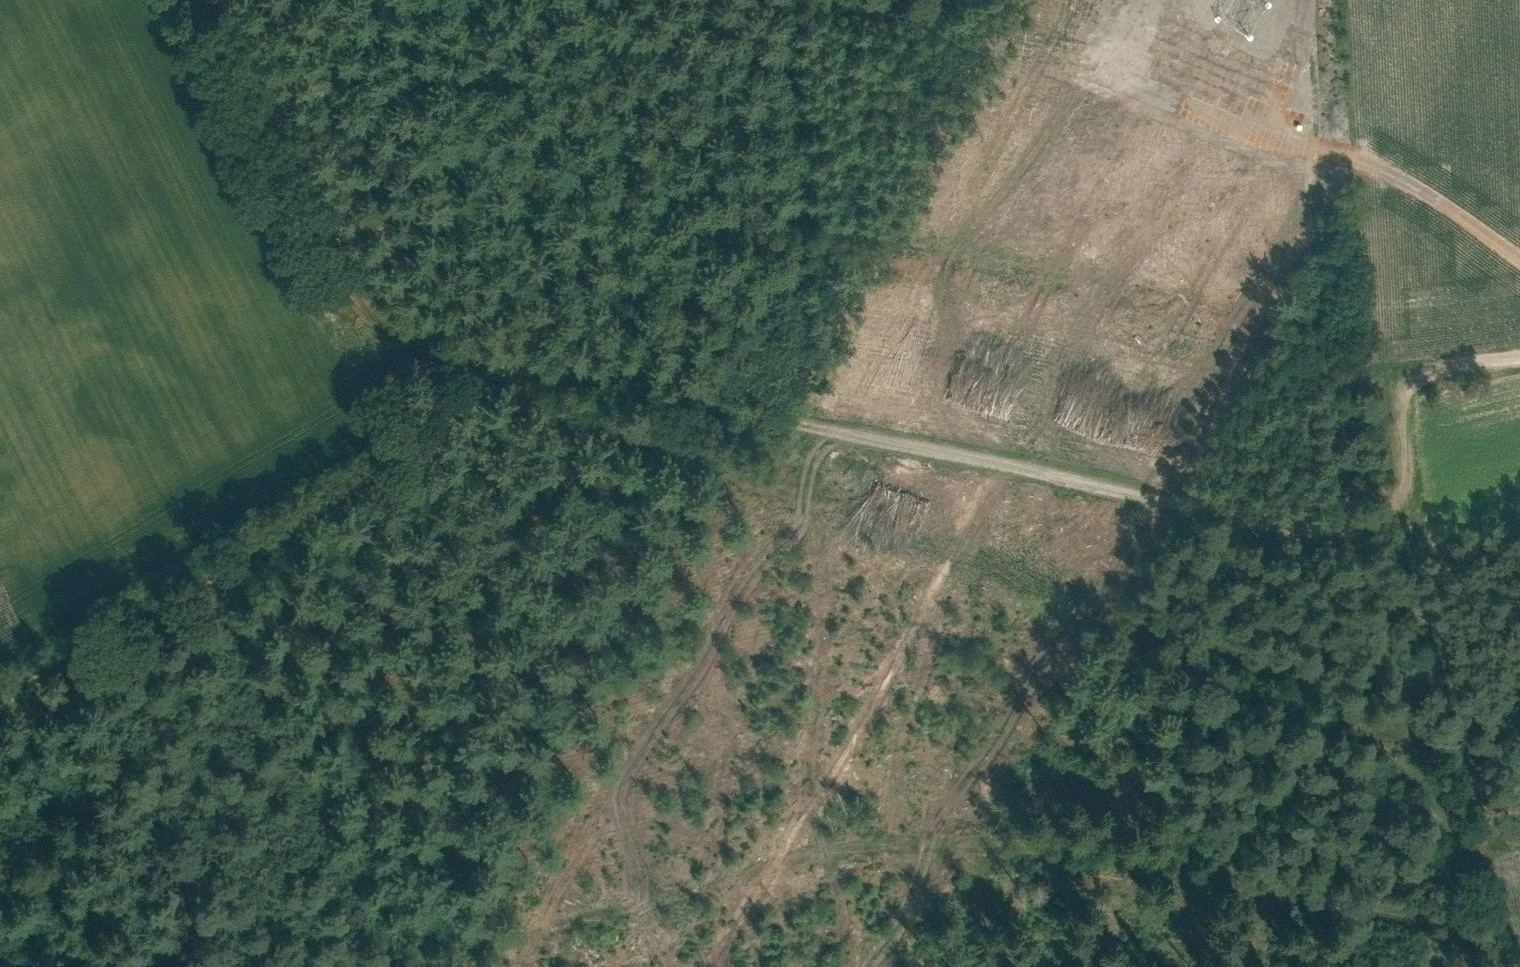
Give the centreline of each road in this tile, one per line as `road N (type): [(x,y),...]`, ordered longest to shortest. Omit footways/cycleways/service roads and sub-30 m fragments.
road 1 (track): [(1297,0),(1318,366),(1337,515),(1387,637),(1399,731),(1426,804),(1476,850),(1509,966)]
road 2 (track): [(1519,346),(1402,362),(1378,373),(1364,392),(1370,503),(1337,515),(793,409)]
road 3 (track): [(164,0),(314,289),(384,332),(793,409)]
road 4 (track): [(1489,894),(946,824),(987,966)]
road 5 (track): [(584,370),(457,391),(382,424),(0,646)]
road 6 (track): [(946,824),(421,966)]
road 7 (track): [(793,409),(769,0)]

